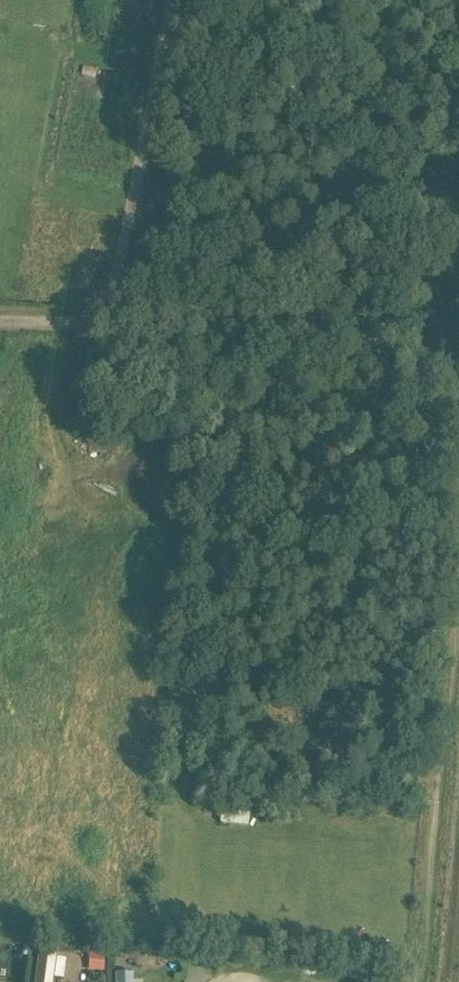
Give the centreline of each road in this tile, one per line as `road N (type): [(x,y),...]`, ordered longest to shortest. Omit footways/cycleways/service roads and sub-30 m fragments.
road 1 (unclassified): [(0,321),(149,320),(235,303),(458,234)]
road 2 (track): [(419,981),(458,558)]

